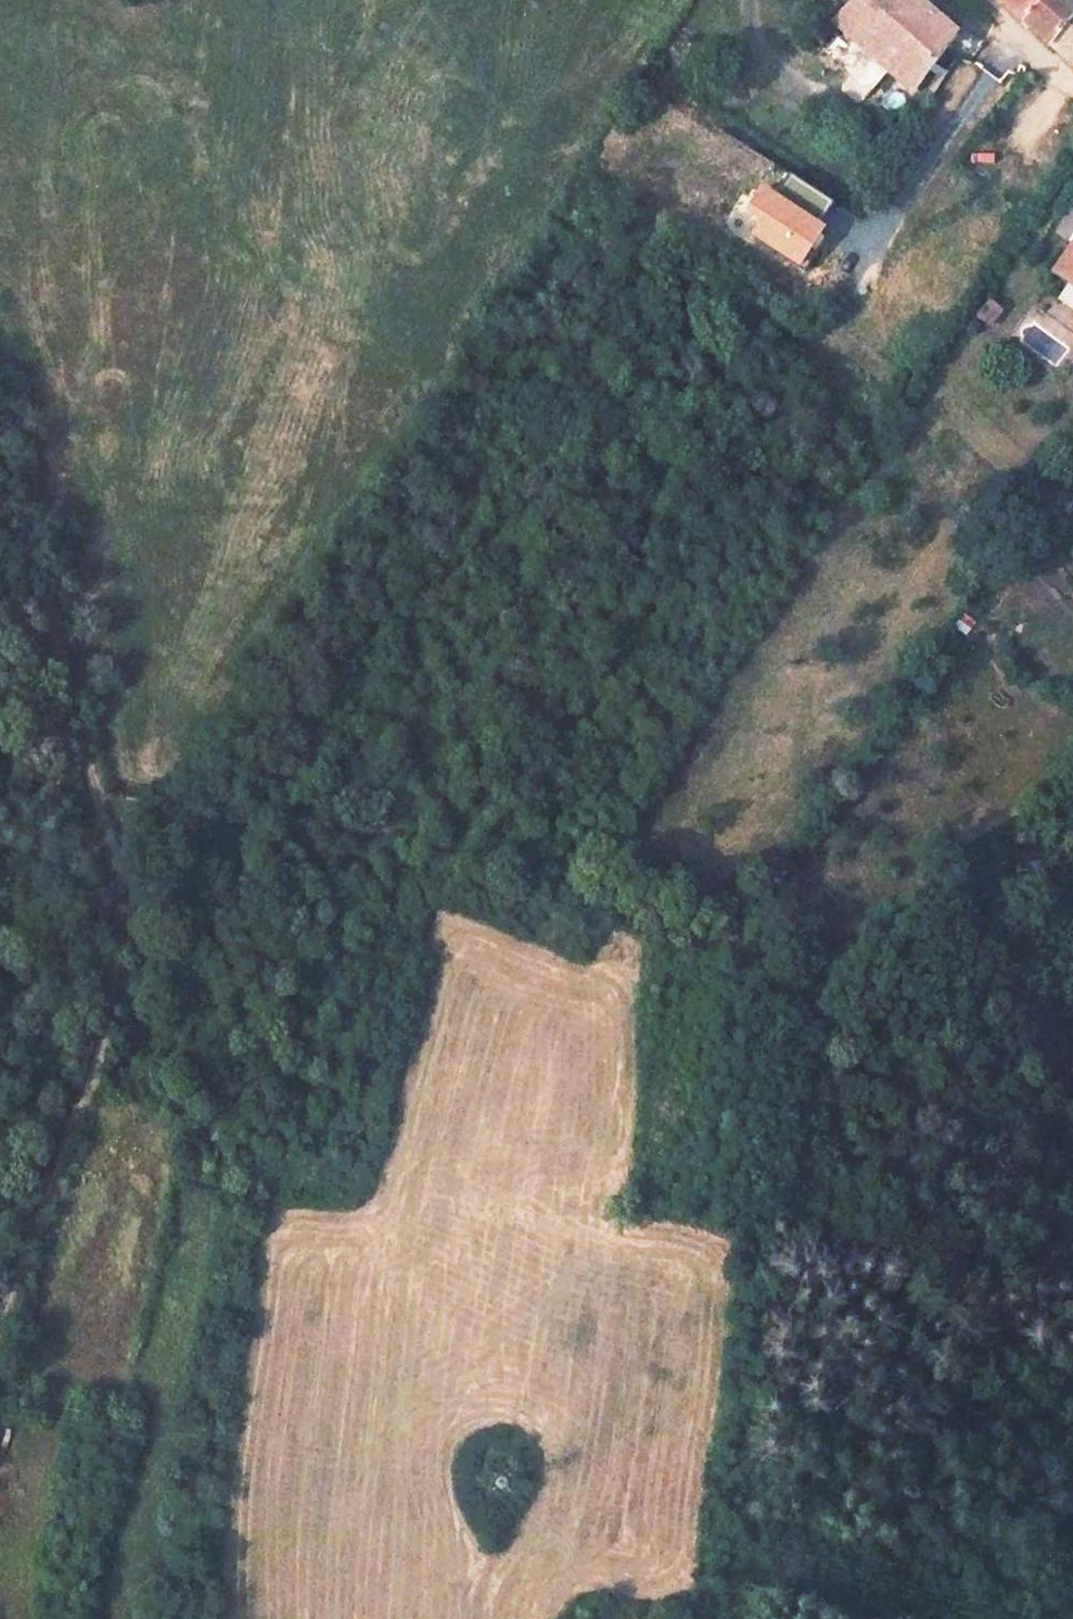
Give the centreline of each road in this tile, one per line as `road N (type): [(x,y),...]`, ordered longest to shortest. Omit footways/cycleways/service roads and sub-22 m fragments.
road 1 (track): [(0,1334),(94,1074),(111,991),(117,921),(99,812)]
road 2 (track): [(99,812),(0,464)]

